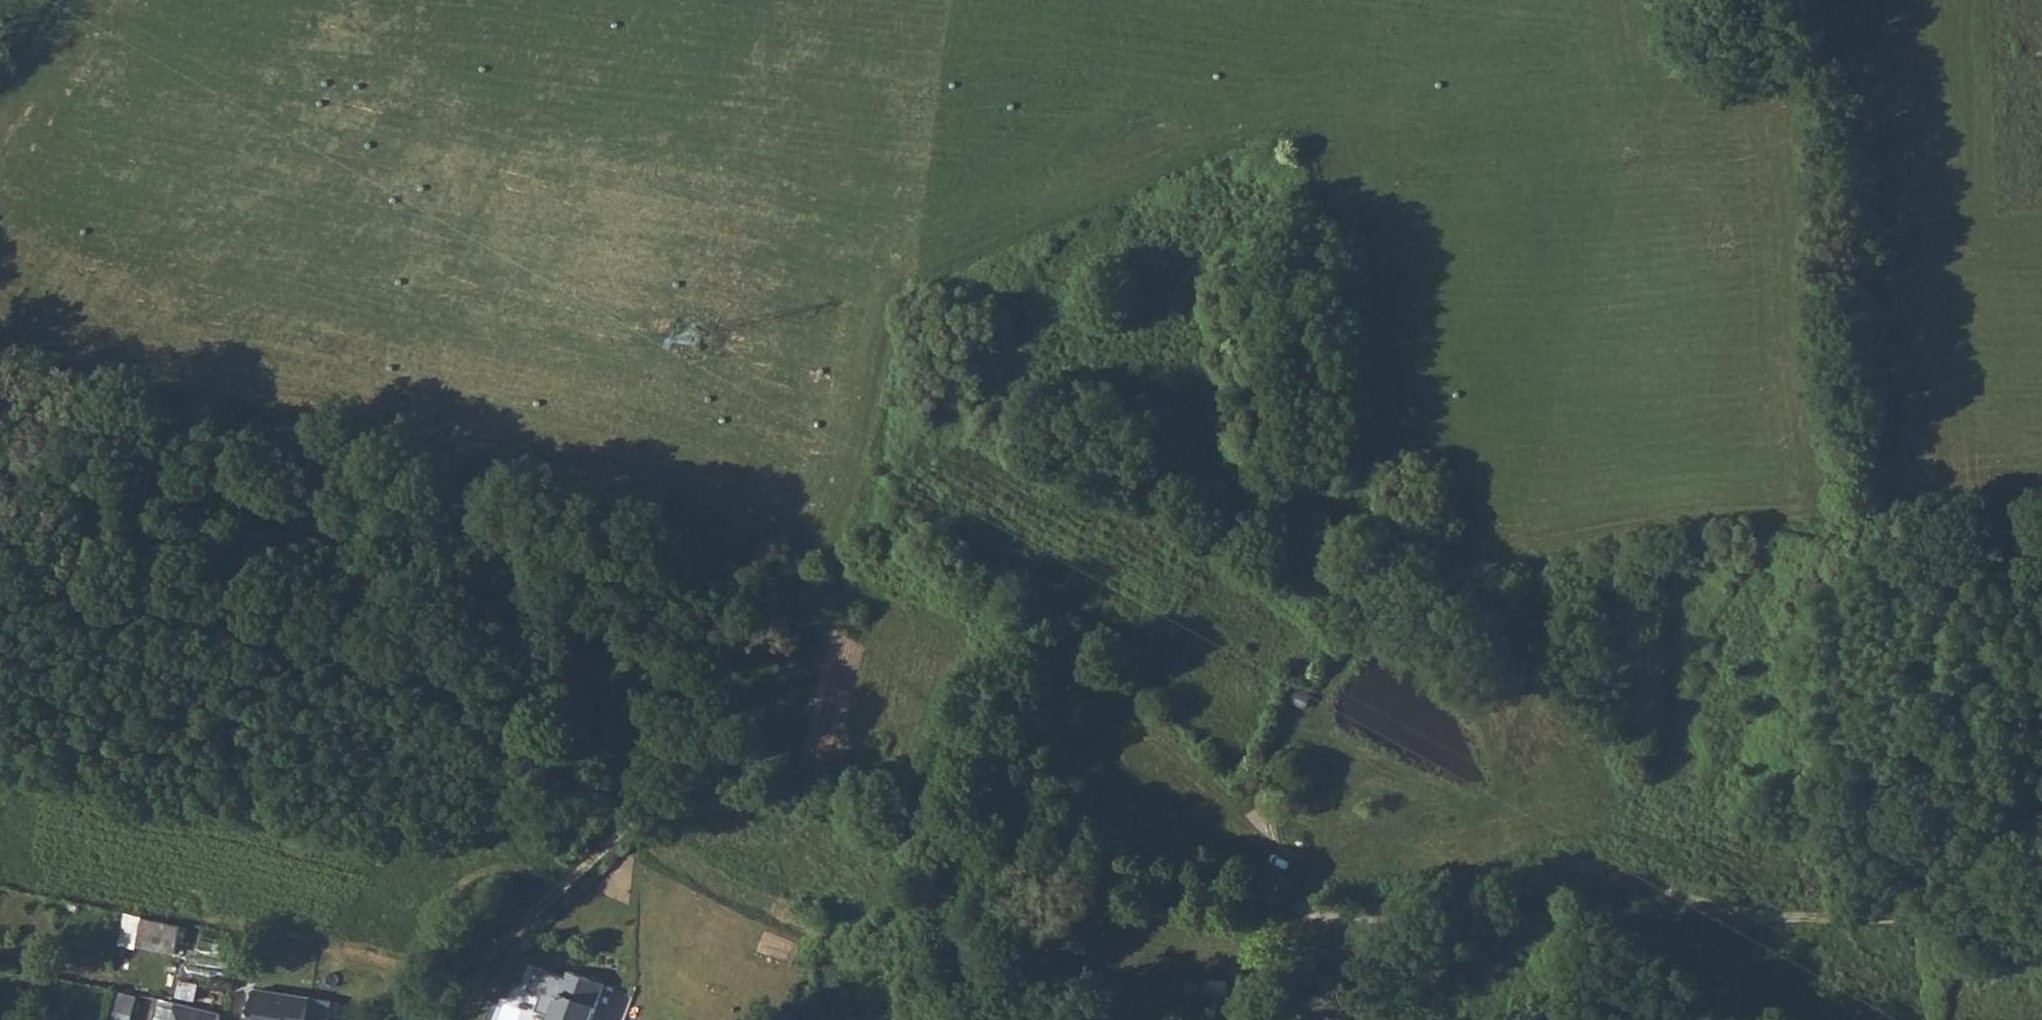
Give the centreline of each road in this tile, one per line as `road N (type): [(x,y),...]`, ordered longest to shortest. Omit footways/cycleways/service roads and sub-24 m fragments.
road 1 (track): [(446,1019),(510,938),(656,801),(703,779),(777,769),(957,801),(1064,861),(1315,906)]
road 2 (track): [(2041,927),(1899,919)]
road 3 (track): [(1315,906),(1306,963),(1271,1019)]

